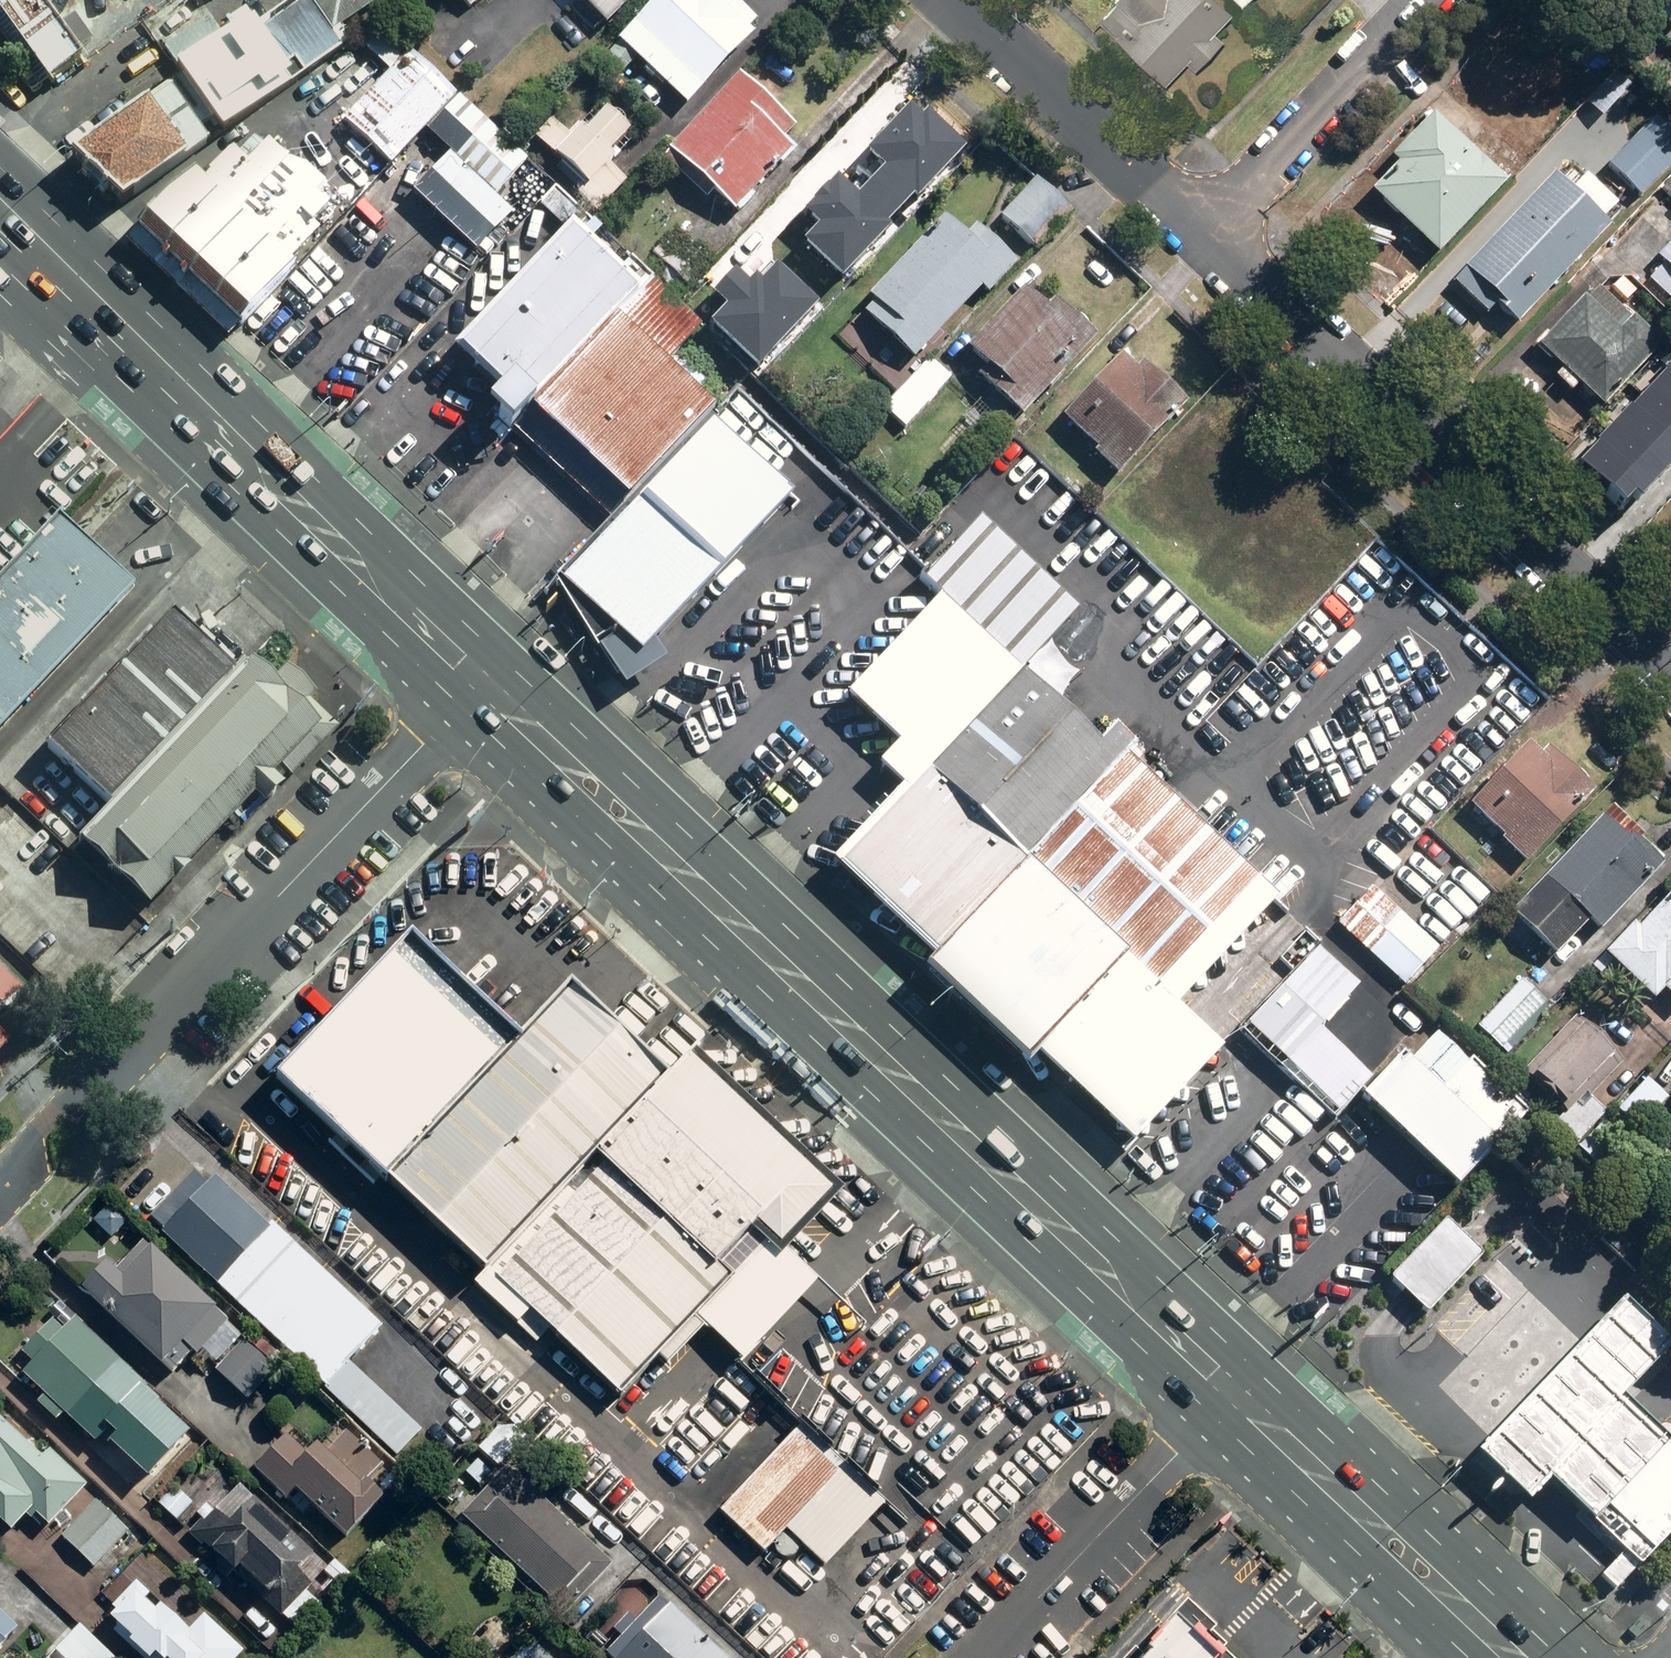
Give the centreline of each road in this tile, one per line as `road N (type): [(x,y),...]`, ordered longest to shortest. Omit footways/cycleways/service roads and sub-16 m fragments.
road 1 (primary): [(474,689),(526,723),(1101,1268),(1229,1402)]
road 2 (residential): [(0,1187),(474,689)]
road 3 (primary): [(0,198),(249,441),(383,601),(474,689)]
road 4 (residential): [(1200,239),(1670,679)]
road 5 (primary): [(1229,1402),(1277,1430),(1514,1657)]
road 6 (residential): [(985,1657),(1229,1402)]
road 7 (residential): [(954,0),(1200,239)]
road 8 (residential): [(1425,0),(1200,239)]

